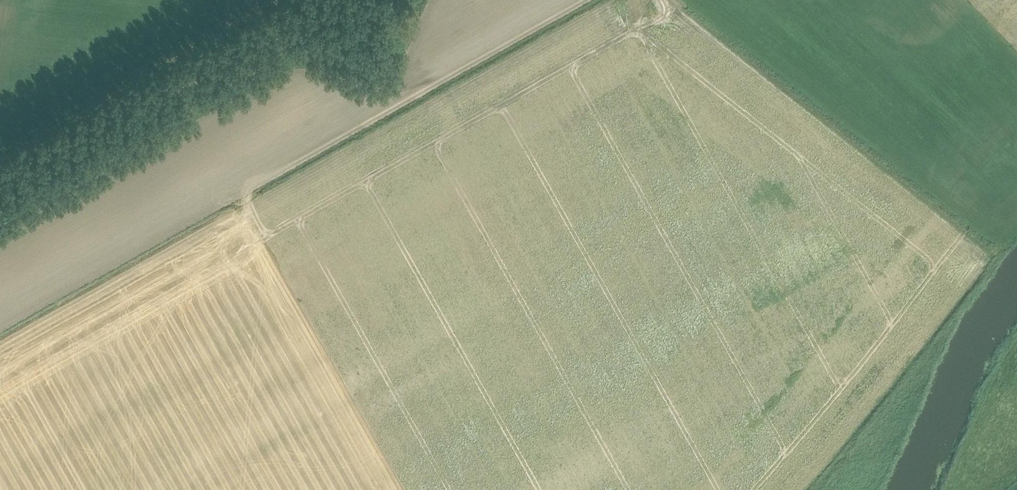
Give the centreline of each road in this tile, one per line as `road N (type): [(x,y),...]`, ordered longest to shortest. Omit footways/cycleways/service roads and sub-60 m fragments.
road 1 (track): [(0,157),(233,27),(230,0)]

